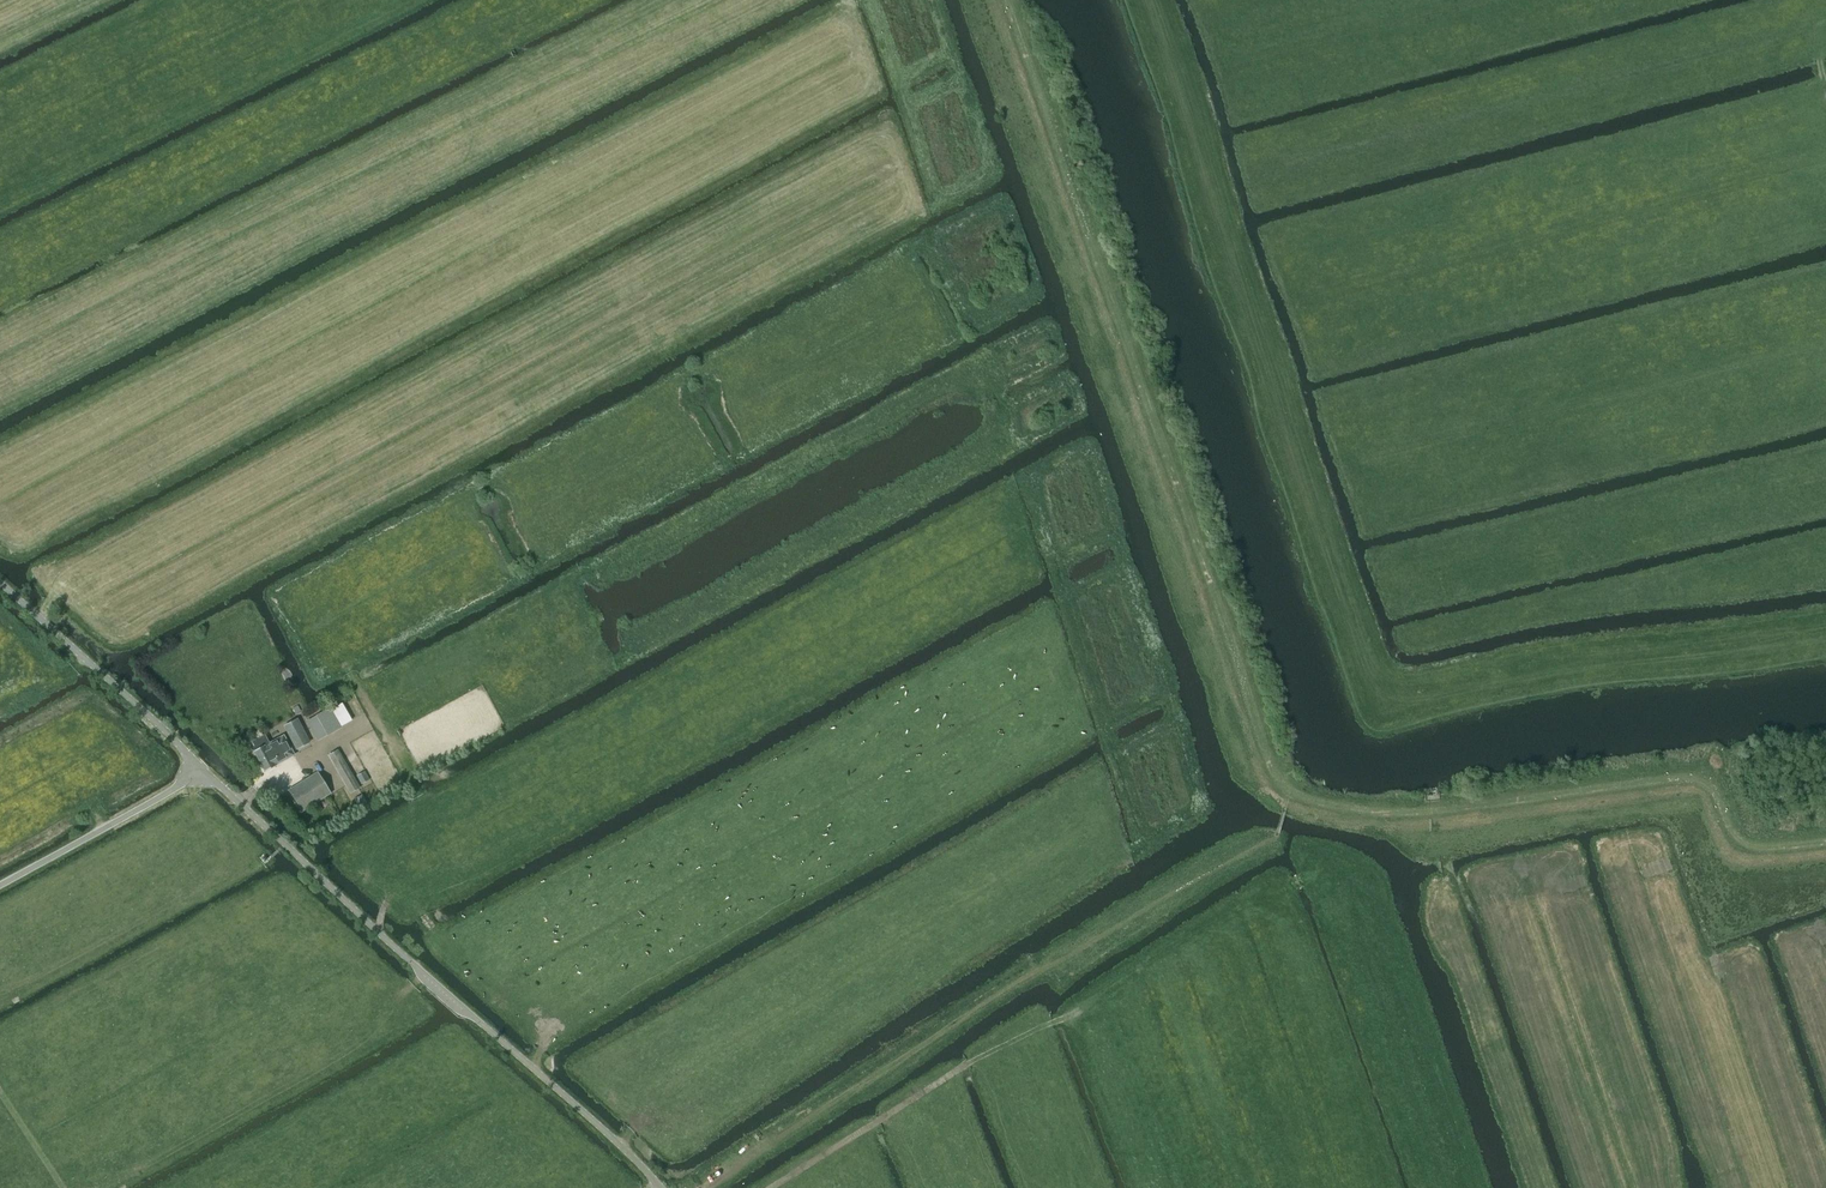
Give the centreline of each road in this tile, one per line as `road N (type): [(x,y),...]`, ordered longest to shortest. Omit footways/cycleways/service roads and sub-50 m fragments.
road 1 (track): [(1292,787),(1268,761),(1008,0)]
road 2 (tertiary): [(658,1187),(204,770)]
road 3 (track): [(1825,841),(1757,847),(1730,830),(1713,790),(1692,778),(1431,809),(1334,801),(1292,787)]
road 4 (tertiary): [(204,770),(0,582)]
road 5 (unclassified): [(0,883),(204,770)]

